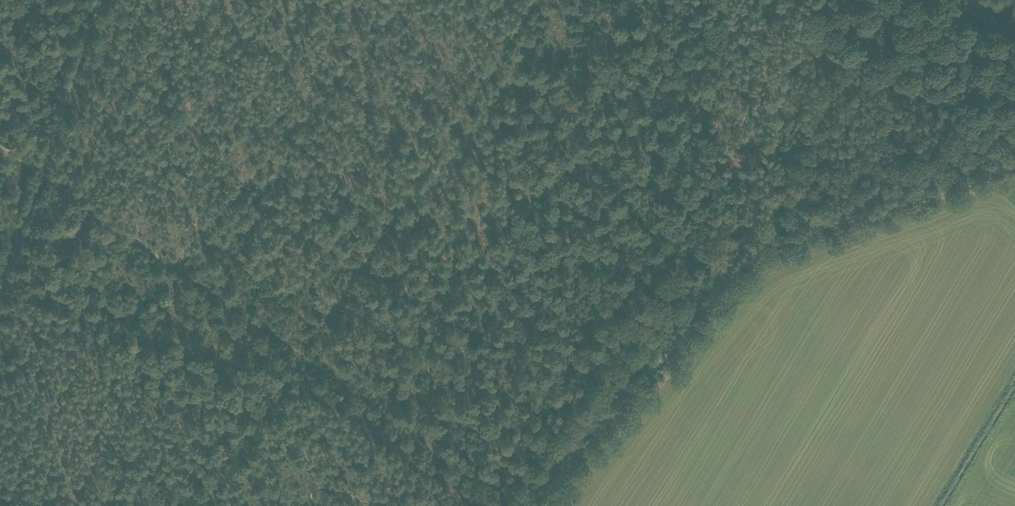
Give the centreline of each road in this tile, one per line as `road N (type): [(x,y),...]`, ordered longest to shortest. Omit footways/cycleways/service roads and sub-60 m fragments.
road 1 (track): [(535,505),(755,252),(1014,165)]

